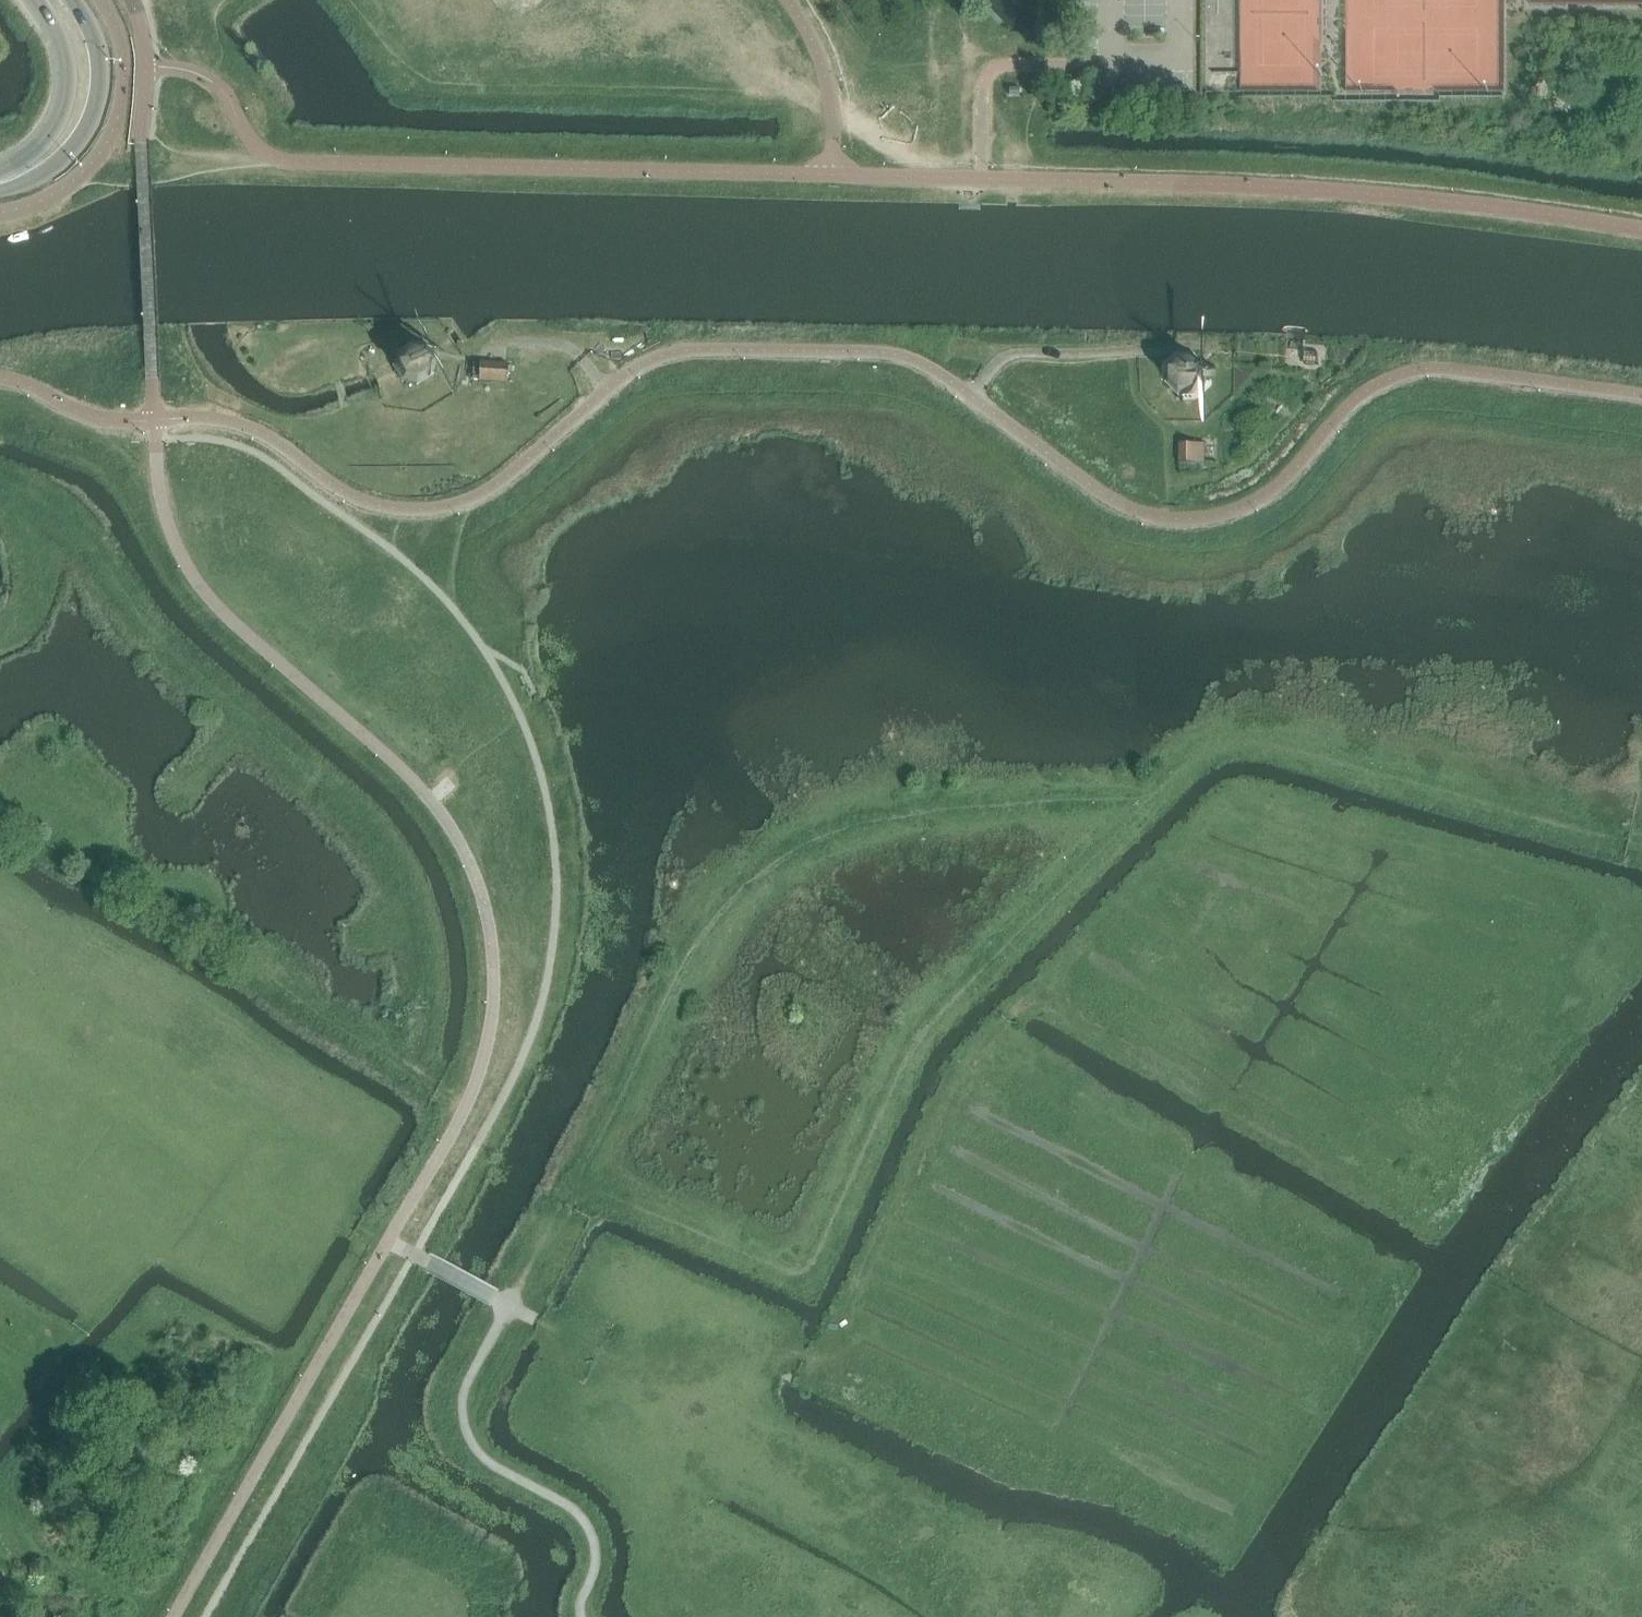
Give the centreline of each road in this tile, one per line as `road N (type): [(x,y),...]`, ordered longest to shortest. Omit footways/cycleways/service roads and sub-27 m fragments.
road 1 (track): [(400,1063),(420,984),(416,931),(395,876),(355,814),(158,641),(50,497),(0,478)]
road 2 (track): [(465,1102),(0,838)]
road 3 (secondary): [(0,184),(60,151),(83,117),(90,56),(59,0)]

